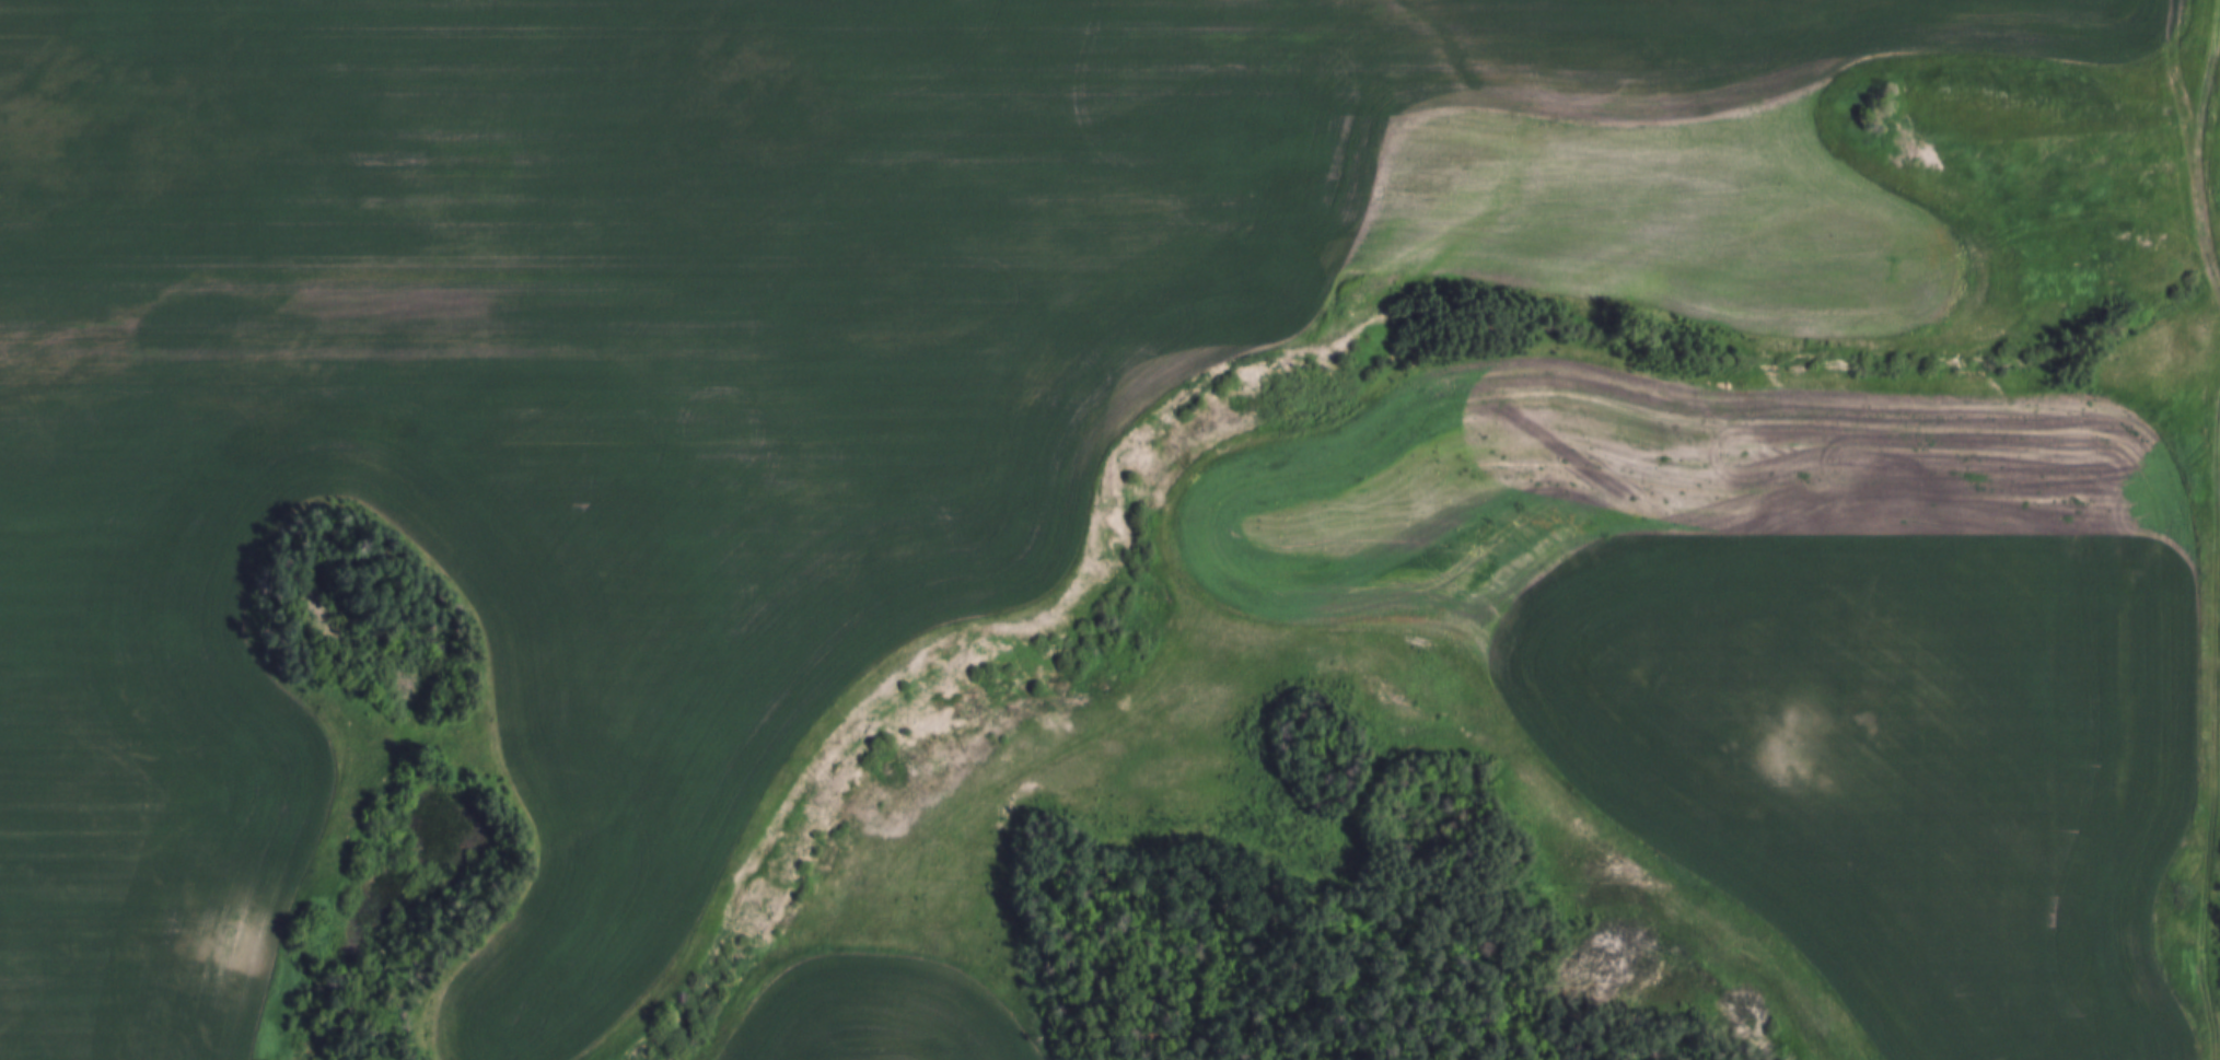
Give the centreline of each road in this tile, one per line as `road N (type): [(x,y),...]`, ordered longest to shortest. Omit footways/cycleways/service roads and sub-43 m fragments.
road 1 (track): [(2208,1059),(2204,995),(2177,931),(2219,800),(2219,583)]

